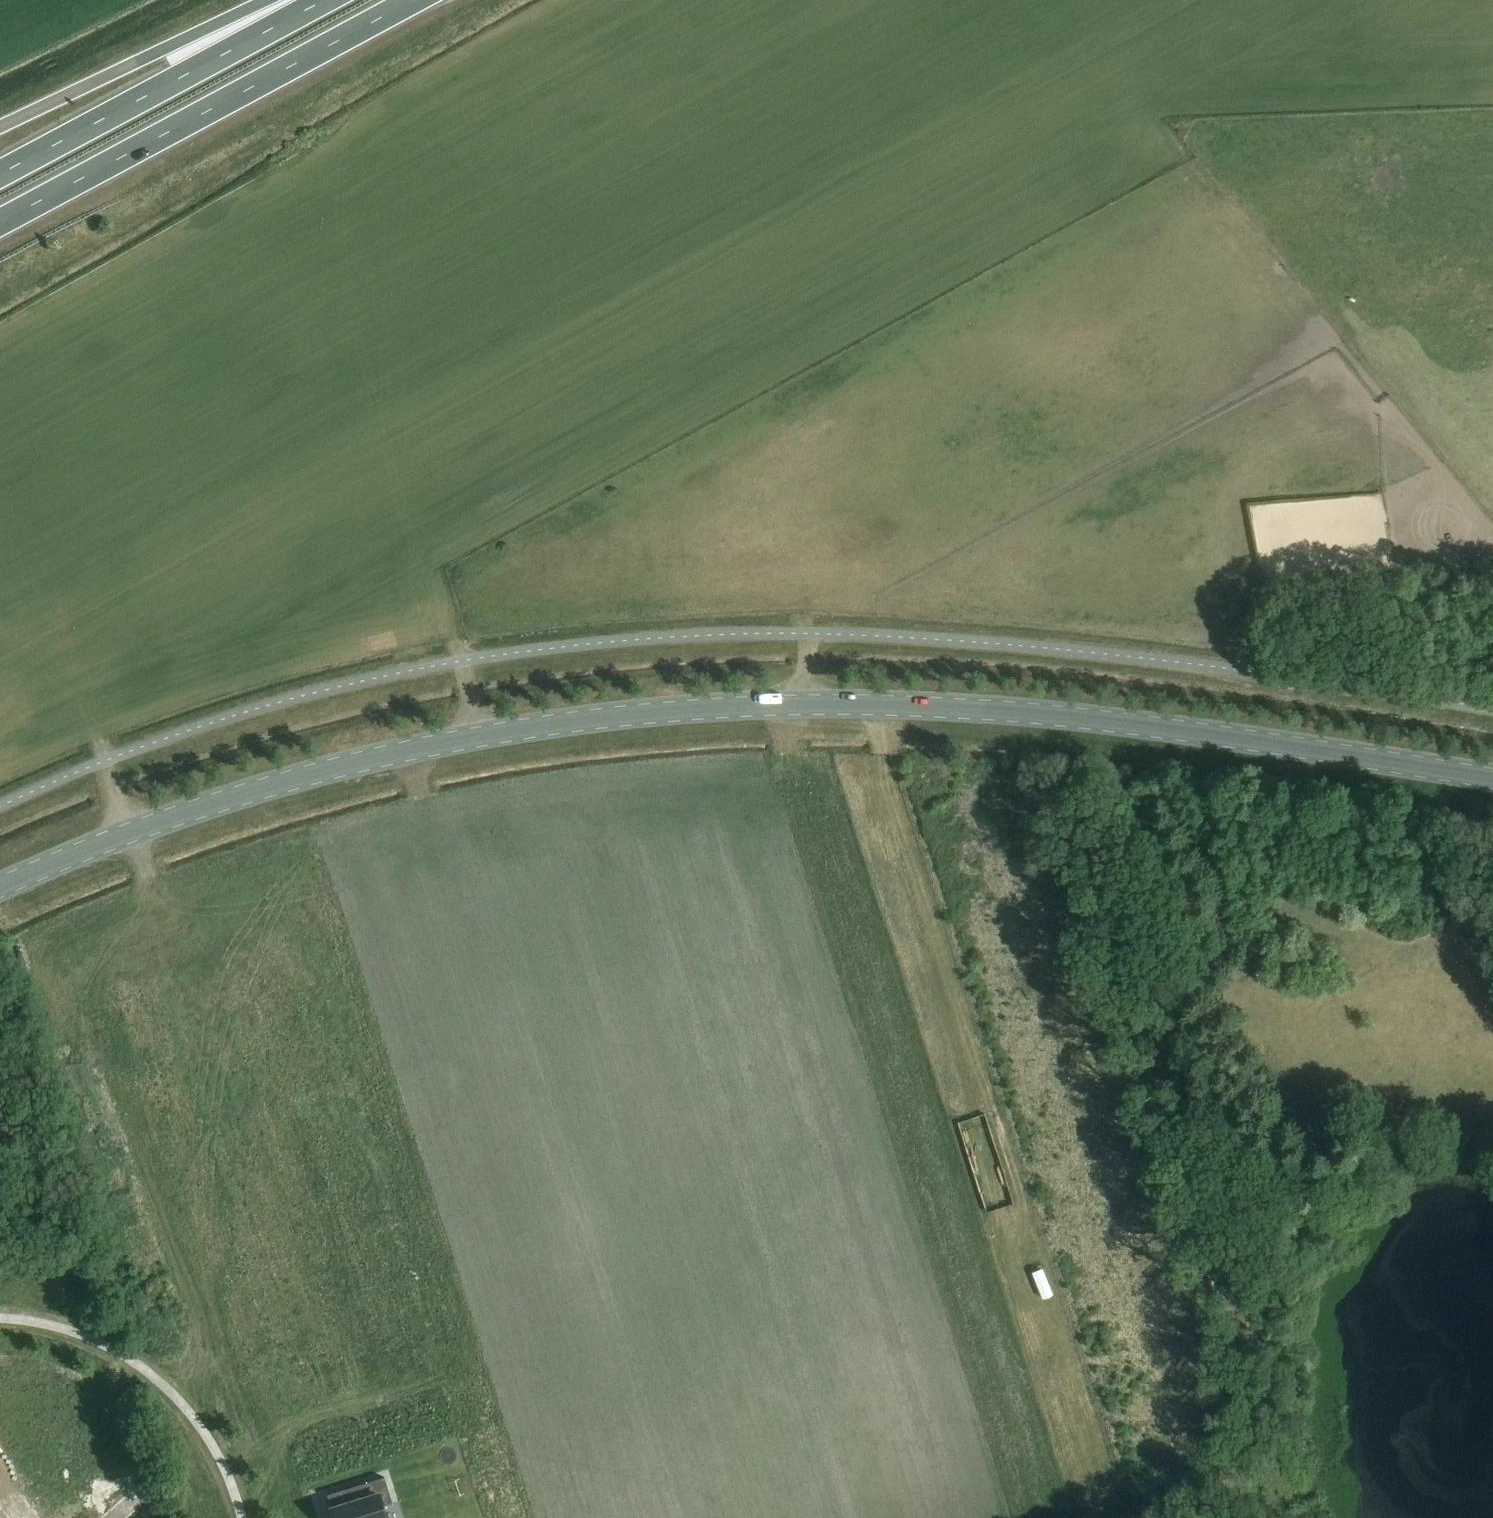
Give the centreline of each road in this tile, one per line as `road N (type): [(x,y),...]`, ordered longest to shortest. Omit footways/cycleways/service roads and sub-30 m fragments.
road 1 (secondary): [(0,884),(240,795),(424,746),(603,715),(729,705),(909,703),(1145,723),(1492,778)]
road 2 (trunk): [(0,225),(420,0)]
road 3 (trunk): [(326,0),(0,175)]
road 4 (trunk): [(298,0),(0,129)]

